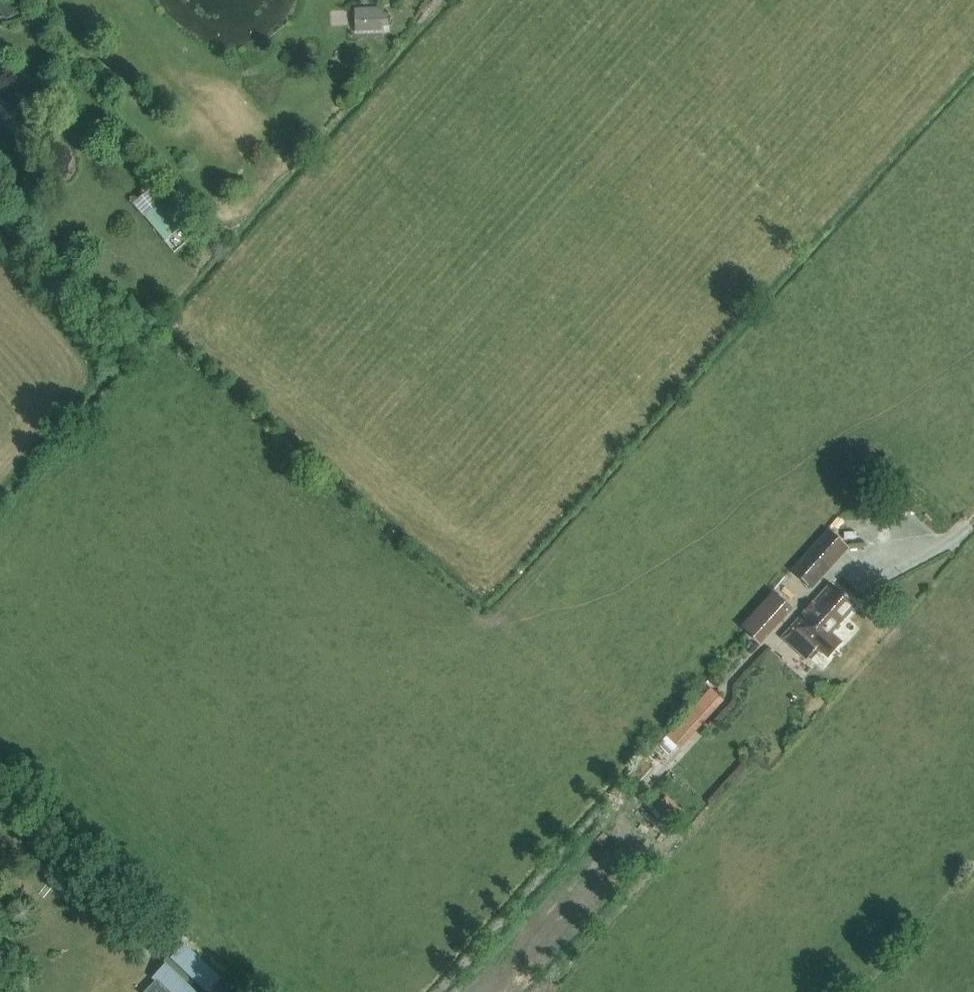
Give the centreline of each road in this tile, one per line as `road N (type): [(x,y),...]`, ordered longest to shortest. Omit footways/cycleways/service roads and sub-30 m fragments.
road 1 (track): [(973,519),(773,752)]

